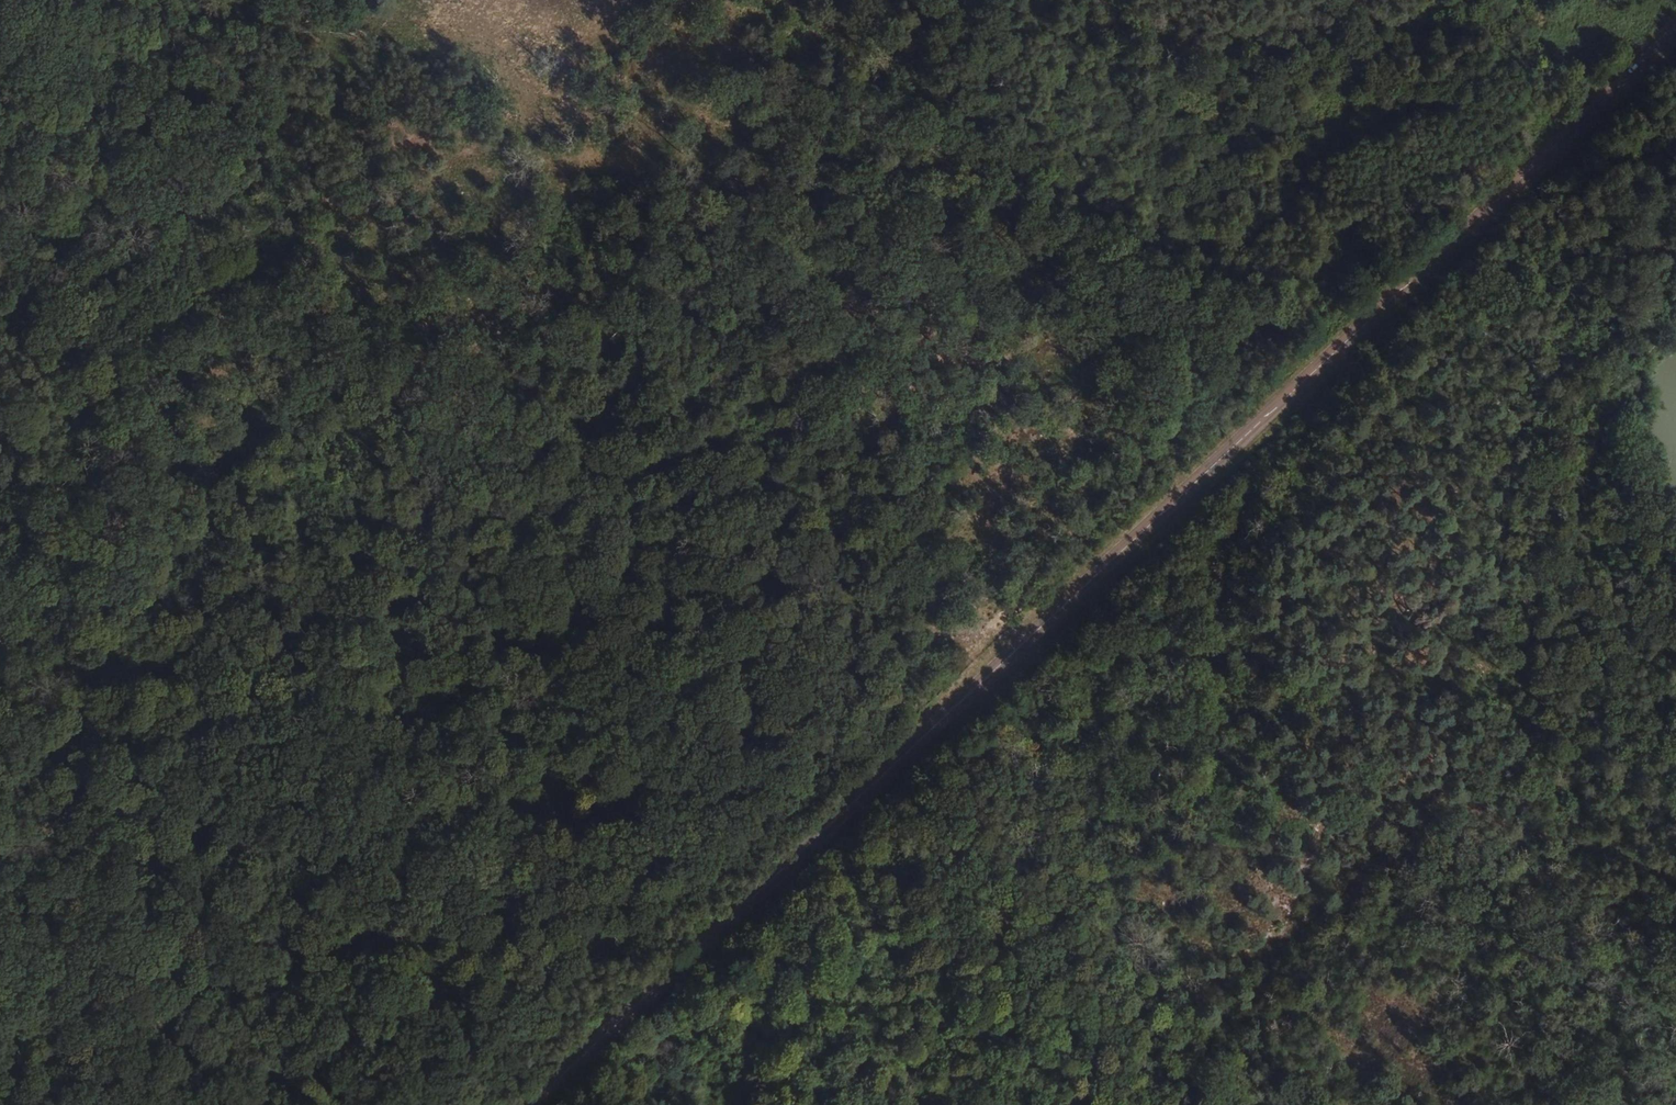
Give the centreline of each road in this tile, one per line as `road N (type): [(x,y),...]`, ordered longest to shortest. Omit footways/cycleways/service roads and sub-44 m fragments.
road 1 (tertiary): [(1675,29),(533,1104)]
road 2 (track): [(0,22),(76,120),(192,168),(218,284),(114,416),(57,566),(0,818)]

